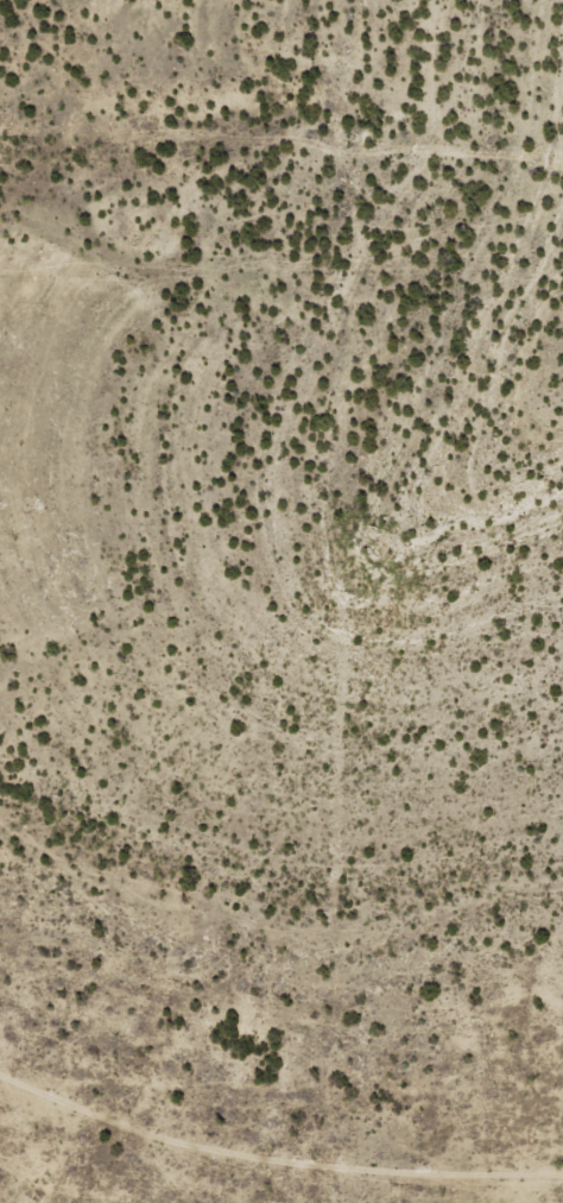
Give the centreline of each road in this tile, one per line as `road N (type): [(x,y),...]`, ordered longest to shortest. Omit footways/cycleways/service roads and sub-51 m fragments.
road 1 (track): [(362,1202),(0,1026)]

